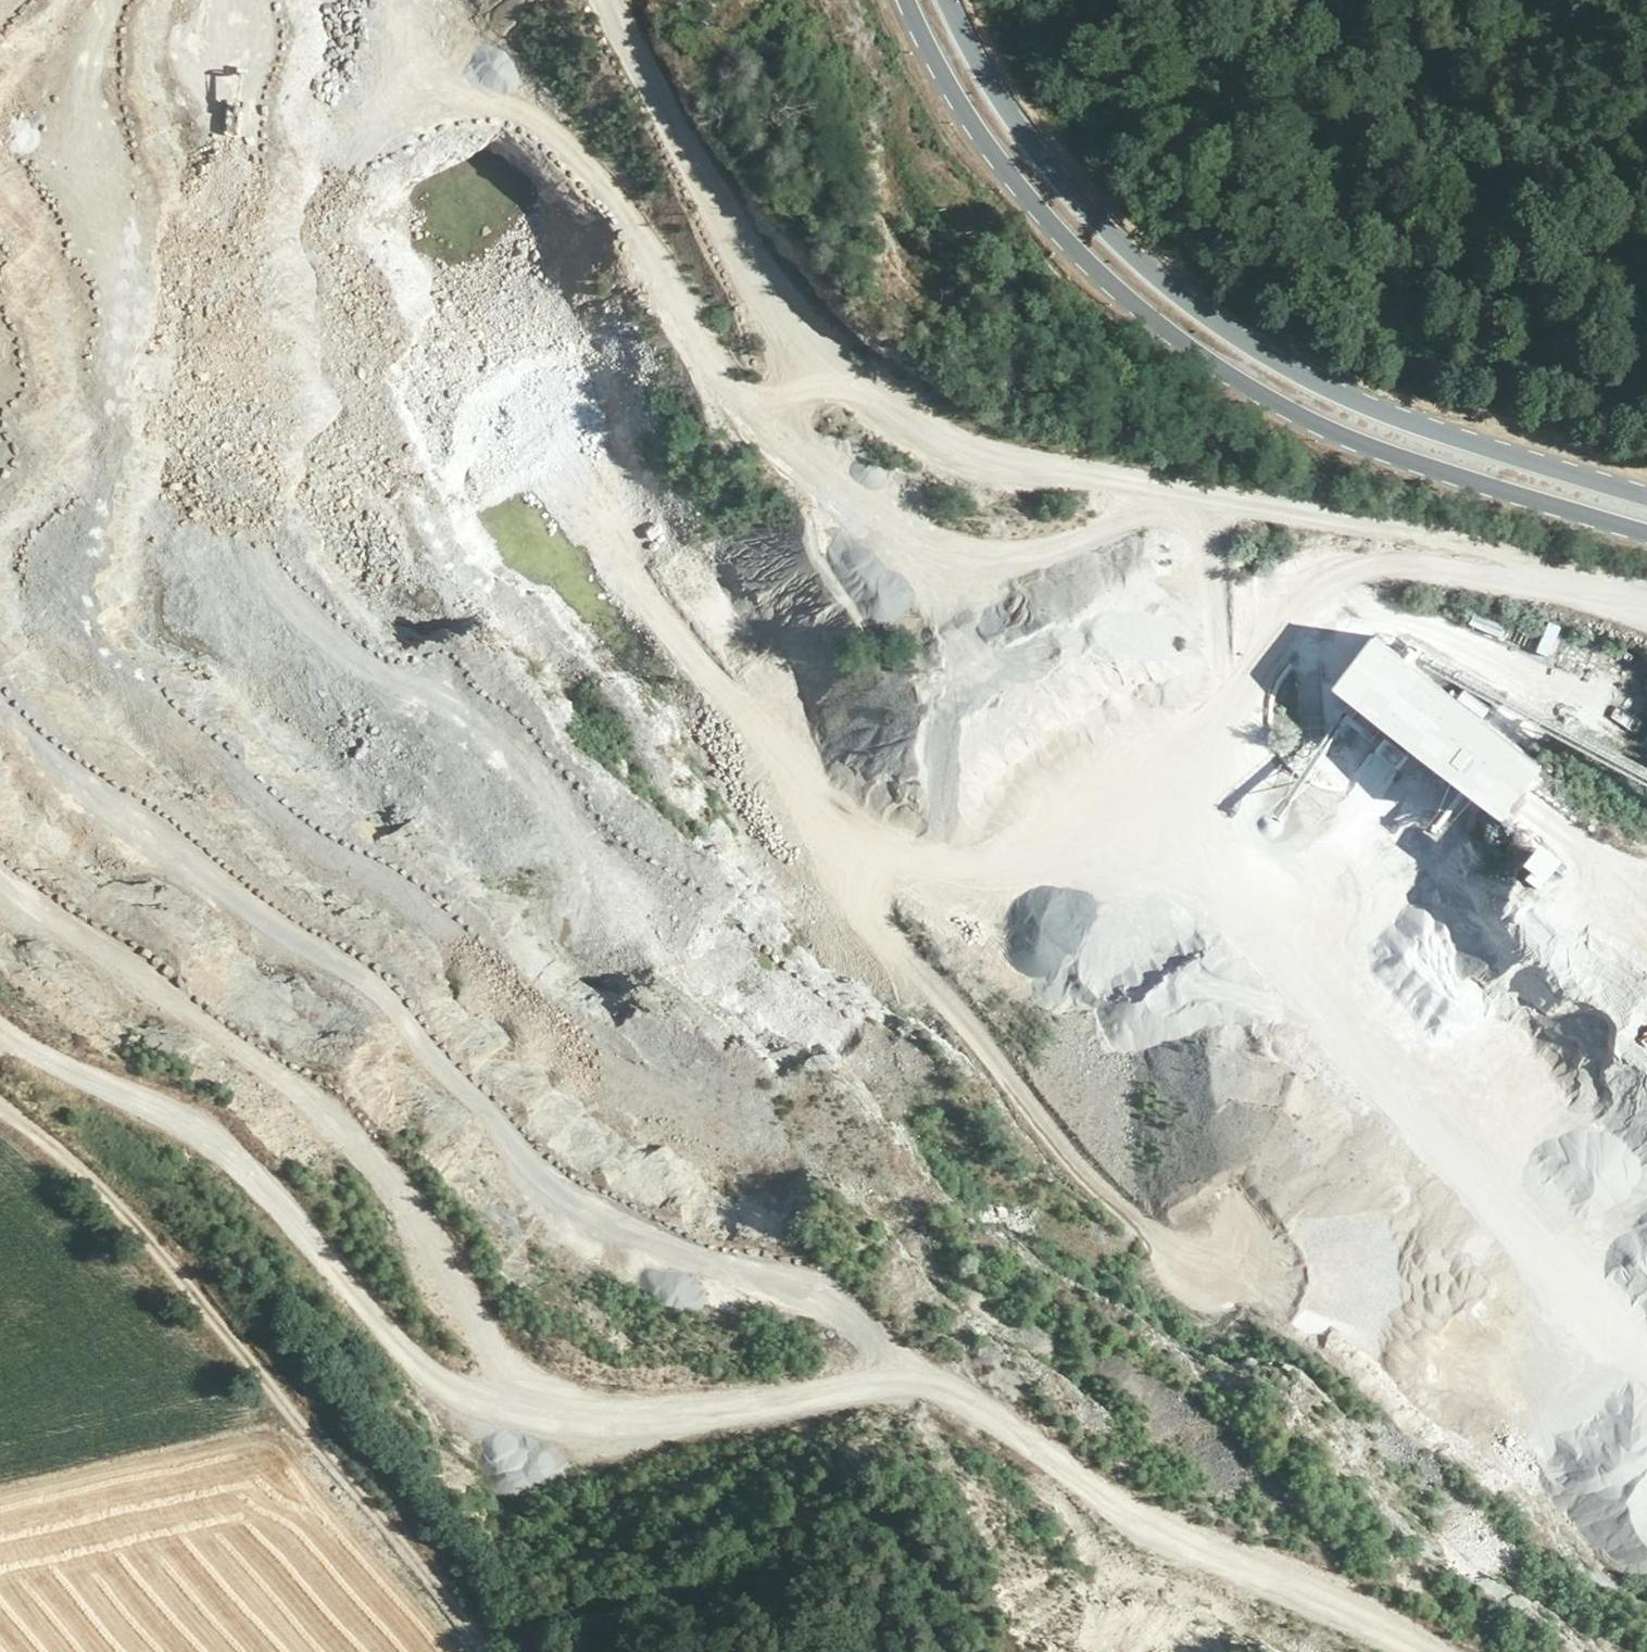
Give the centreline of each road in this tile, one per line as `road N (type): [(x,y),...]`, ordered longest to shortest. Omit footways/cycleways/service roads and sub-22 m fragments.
road 1 (track): [(1436,1651),(1264,1571),(1188,1546),(1019,1430),(936,1389),(870,1389),(624,1424),(522,1408),(458,1385),(396,1339),(231,1154),(174,1117),(105,1094),(0,1036)]
road 2 (track): [(0,187),(65,432),(75,522),(121,623),(148,782),(195,842),(294,923),(378,975),(472,1105),(555,1183),(631,1230),(826,1299),(936,1389)]
road 3 (track): [(119,0),(102,55),(105,112),(182,303),(240,579),(259,716),(316,806),(398,895),(587,1049),(856,1157)]
road 4 (track): [(606,0),(622,41),(784,315),(920,429),(971,457),(1284,509),(1488,557),(1646,610)]
road 5 (track): [(239,0),(240,128),(273,226),(359,378),(420,649),(486,745),(628,899),(774,1017),(835,1034)]
road 6 (track): [(1488,557),(1387,562),(1311,590),(1274,632),(1177,792),(1015,882),(943,880),(830,837),(762,762),(713,683),(662,564)]
road 7 (track): [(1178,494),(1036,555),(913,544),(854,518),(804,469),(641,249),(520,121),(442,0)]
road 8 (primary): [(907,0),(952,89),(1022,186),(1098,269),(1204,353),(1338,432),(1646,532)]
road 9 (primary): [(1646,498),(1346,399),(1218,325),(1117,242),(1047,163),(982,73),(947,0)]
road 10 (track): [(830,837),(888,943),(955,1014),(1063,1154),(1134,1225),(1278,1290),(1410,1394)]
road 11 (track): [(553,1413),(347,1132),(279,1073),(204,1030),(0,881)]
road 12 (track): [(1646,1374),(1247,921),(1177,792)]
road 13 (track): [(0,1109),(204,1304),(491,1651)]
road 14 (track): [(1241,503),(1221,545),(1229,717)]
road 15 (track): [(1646,892),(1534,807)]

